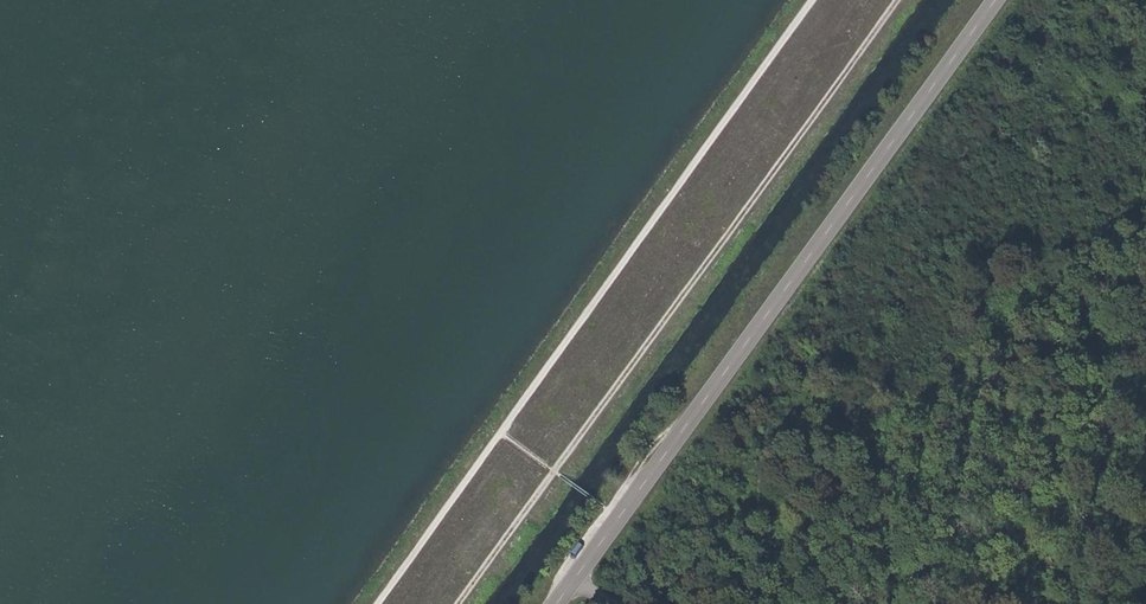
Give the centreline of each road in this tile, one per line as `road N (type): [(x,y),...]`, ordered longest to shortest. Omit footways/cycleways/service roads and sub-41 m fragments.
road 1 (track): [(897,0),(456,603)]
road 2 (tertiary): [(995,0),(558,603)]
road 3 (track): [(812,0),(498,434)]
road 4 (track): [(498,434),(379,603)]

